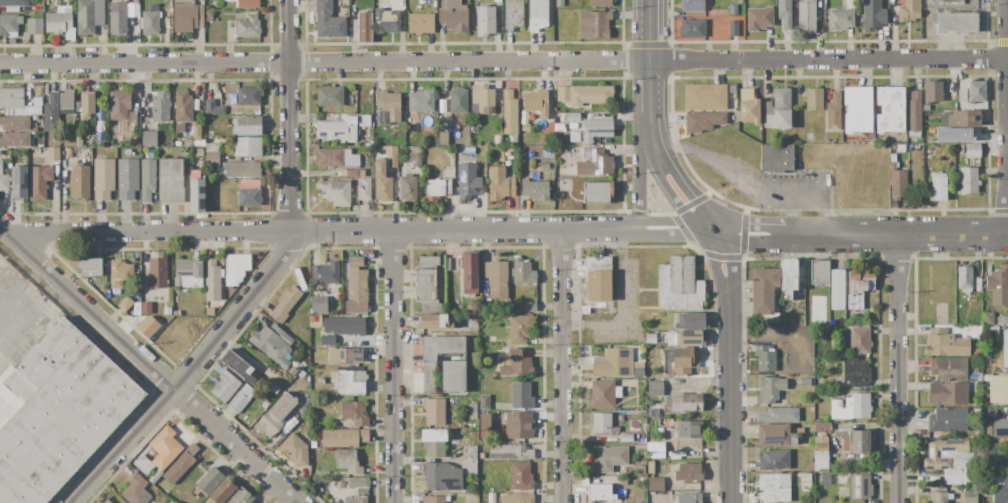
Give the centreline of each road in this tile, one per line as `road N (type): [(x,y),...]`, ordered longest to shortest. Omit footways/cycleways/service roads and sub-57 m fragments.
road 1 (residential): [(0,66),(1007,61)]
road 2 (residential): [(17,242),(42,232),(550,230)]
road 3 (tertiary): [(649,0),(659,159),(674,190),(711,229),(728,289),(729,502)]
road 4 (residential): [(0,227),(298,502)]
road 5 (residential): [(642,230),(1007,234)]
road 6 (residential): [(288,231),(288,251),(75,502)]
road 7 (residential): [(550,230),(560,502)]
road 8 (residential): [(396,231),(397,502)]
road 9 (residential): [(896,234),(899,502)]
road 10 (residential): [(289,0),(288,231)]

